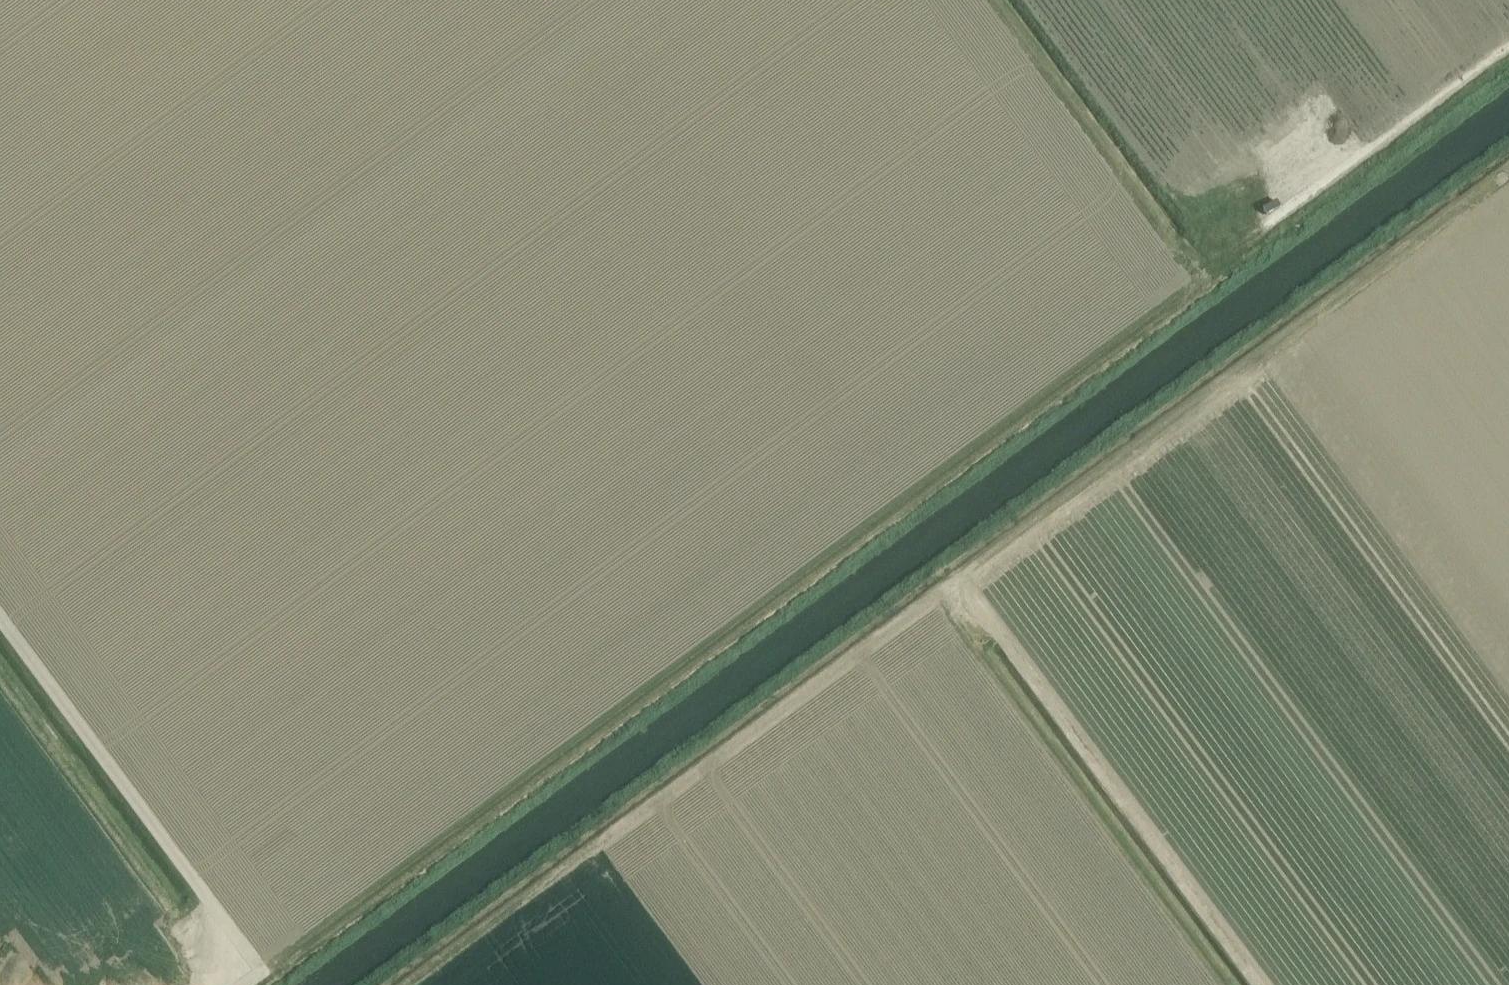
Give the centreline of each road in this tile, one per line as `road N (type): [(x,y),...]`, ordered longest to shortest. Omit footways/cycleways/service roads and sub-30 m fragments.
road 1 (track): [(1508,41),(1299,198)]

